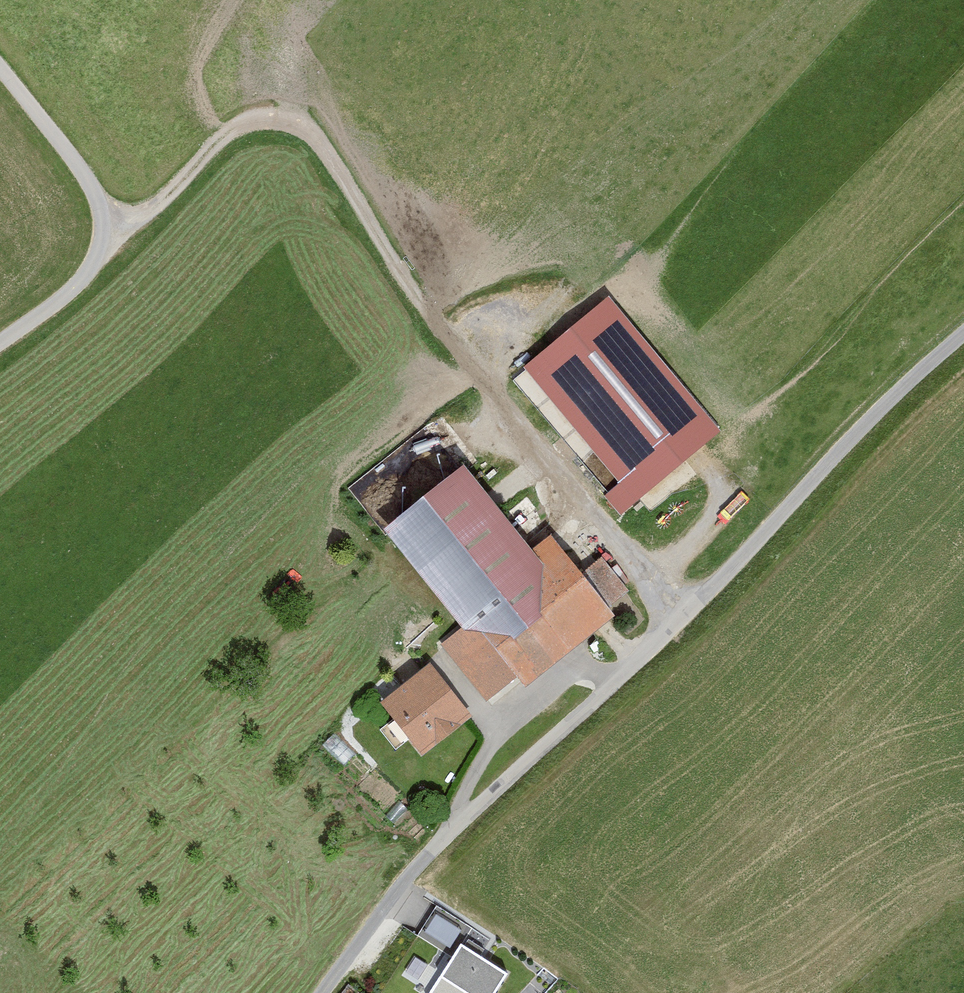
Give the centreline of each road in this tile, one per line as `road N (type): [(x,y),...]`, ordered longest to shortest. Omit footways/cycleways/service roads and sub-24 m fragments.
road 1 (unclassified): [(963,333),(890,399),(688,615),(446,836),(321,992)]
road 2 (track): [(103,232),(155,205),(242,124),(297,121),(322,146),(420,308),(688,615)]
road 3 (unclassified): [(0,69),(87,181),(103,232),(81,280),(0,342)]

